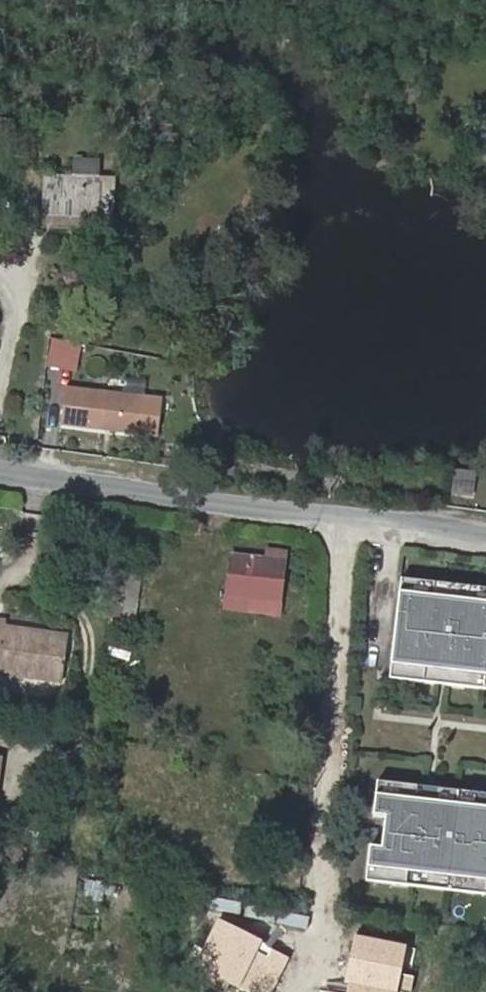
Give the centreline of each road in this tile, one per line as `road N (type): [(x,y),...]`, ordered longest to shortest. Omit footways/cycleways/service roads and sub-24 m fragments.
road 1 (residential): [(0,468),(485,537)]

